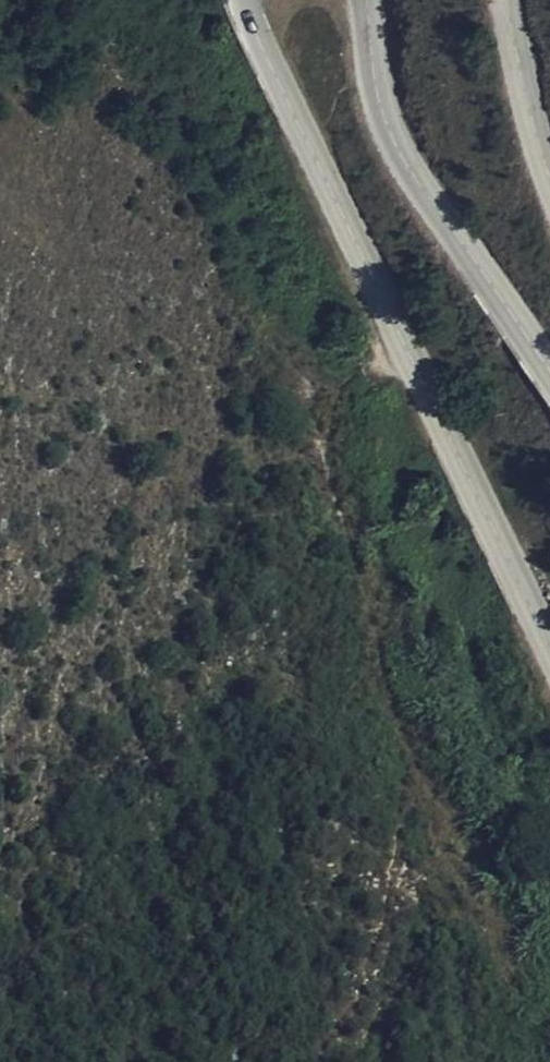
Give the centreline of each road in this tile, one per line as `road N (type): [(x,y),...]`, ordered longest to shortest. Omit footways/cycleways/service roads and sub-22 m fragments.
road 1 (track): [(404,355),(313,397),(446,839),(549,982)]
road 2 (secondary): [(549,650),(424,399),(245,0)]
road 3 (secondary): [(362,0),(375,87),(392,136),(549,367)]
road 4 (secondary): [(549,177),(508,0)]

